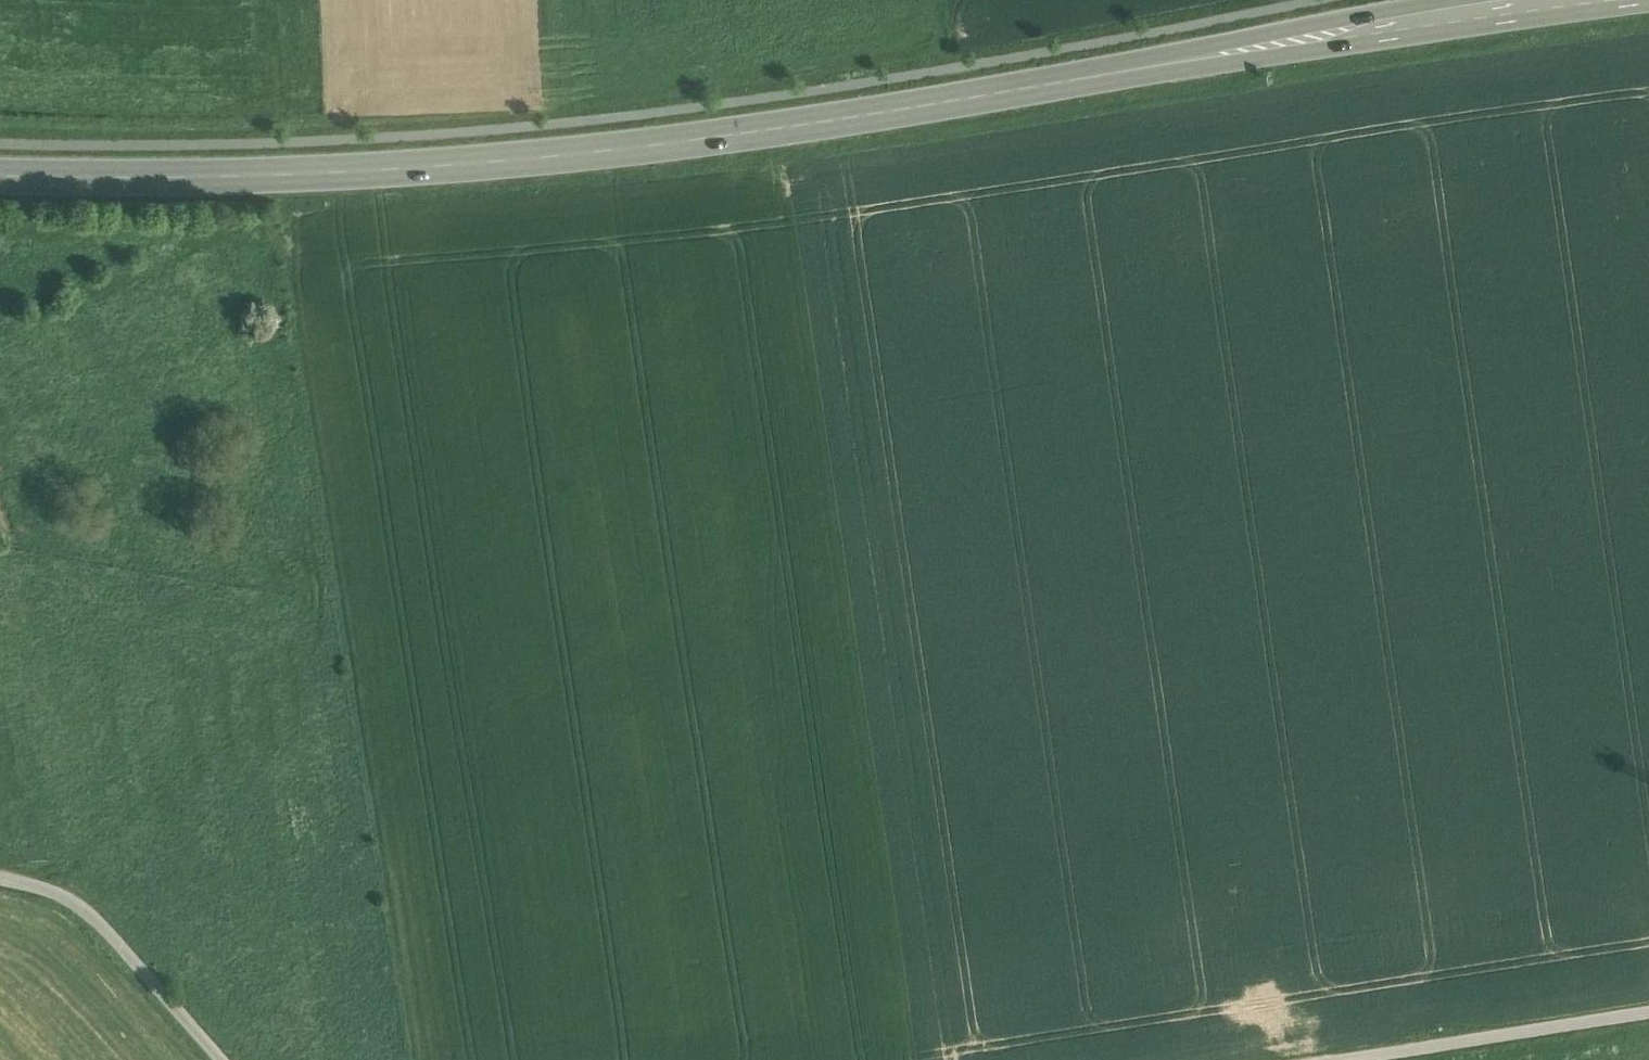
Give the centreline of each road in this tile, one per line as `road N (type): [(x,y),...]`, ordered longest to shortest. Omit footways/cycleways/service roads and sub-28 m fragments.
road 1 (primary): [(1540,0),(694,133),(326,164),(0,171)]
road 2 (track): [(1648,1012),(1349,1059)]
road 3 (track): [(228,1059),(102,921),(71,897),(0,876)]

